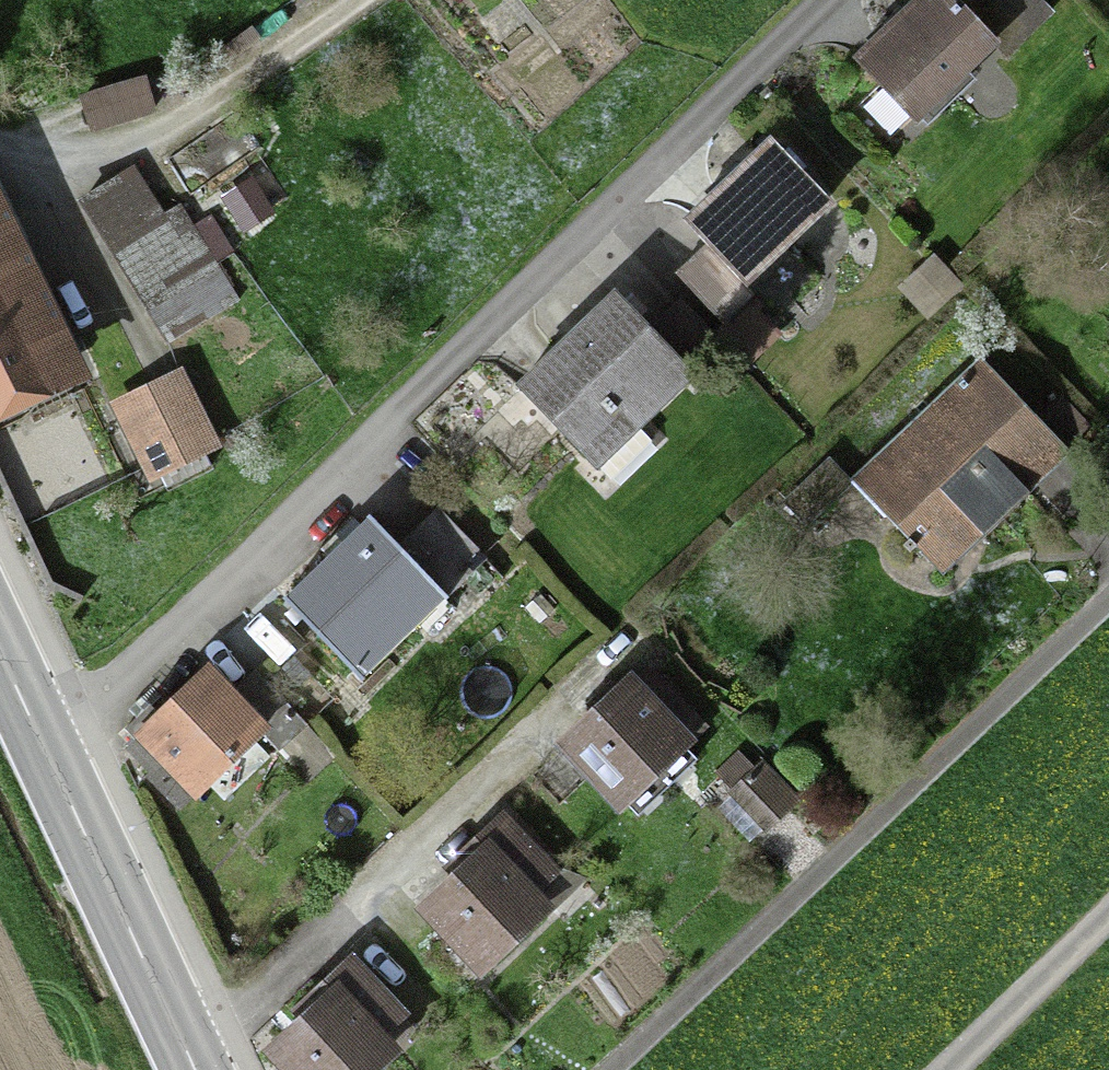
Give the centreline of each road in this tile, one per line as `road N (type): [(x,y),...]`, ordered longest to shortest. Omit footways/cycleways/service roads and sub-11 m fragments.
road 1 (primary): [(0,655),(194,1069)]
road 2 (track): [(0,151),(144,151),(197,123),(366,0)]
road 3 (track): [(957,1069),(1108,926)]

